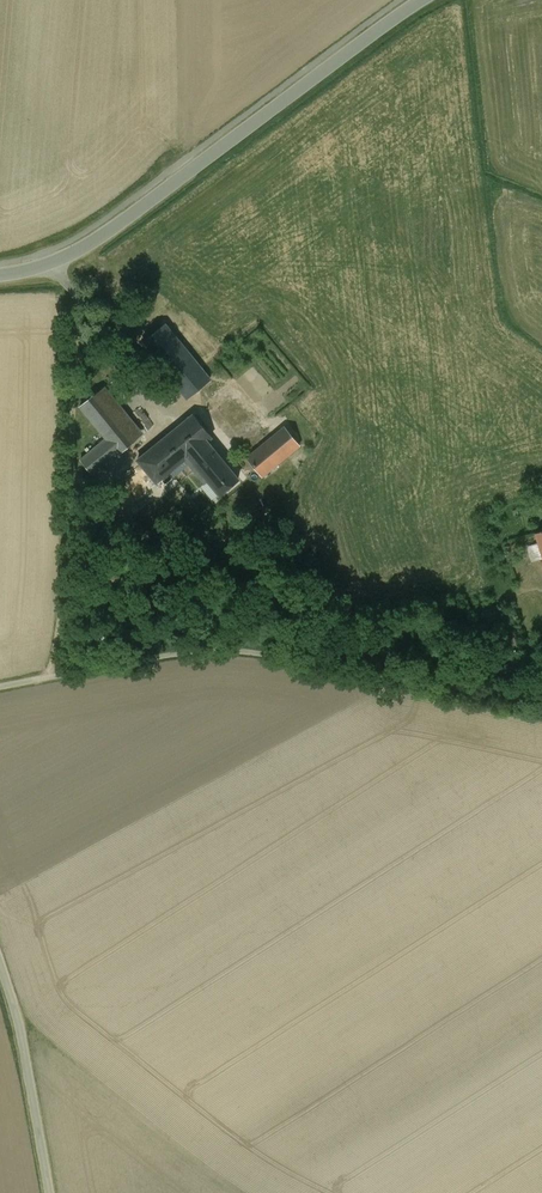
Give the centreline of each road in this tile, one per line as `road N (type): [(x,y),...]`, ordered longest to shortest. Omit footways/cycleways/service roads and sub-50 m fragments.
road 1 (unclassified): [(0,275),(52,263),(105,233),(420,0)]
road 2 (unclassified): [(0,961),(50,1192)]

